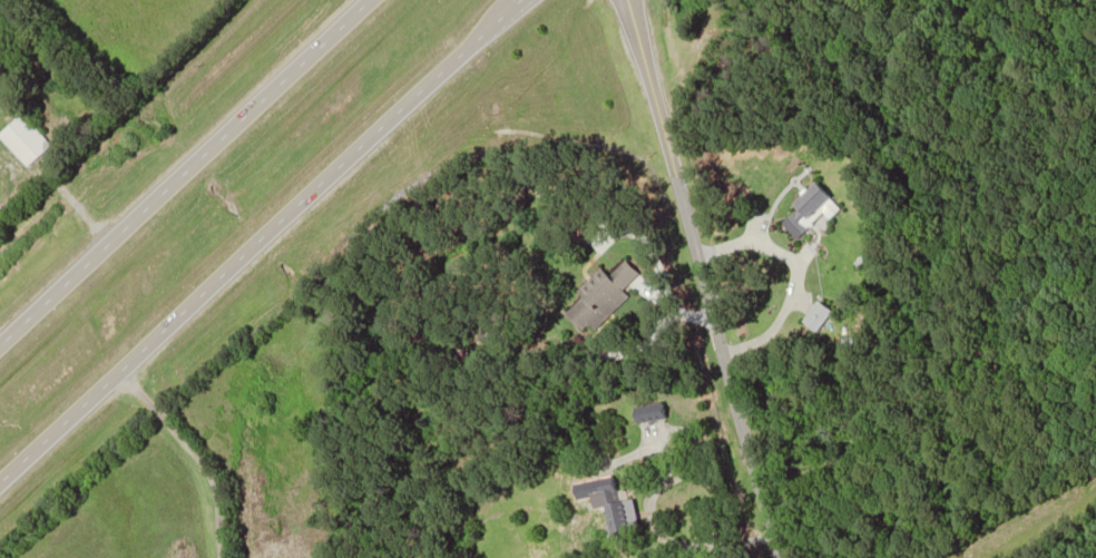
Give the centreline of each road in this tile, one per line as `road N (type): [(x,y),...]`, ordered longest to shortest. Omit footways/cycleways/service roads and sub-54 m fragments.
road 1 (trunk): [(0,480),(522,0)]
road 2 (tertiary): [(769,557),(630,0)]
road 3 (trunk): [(372,0),(0,344)]

